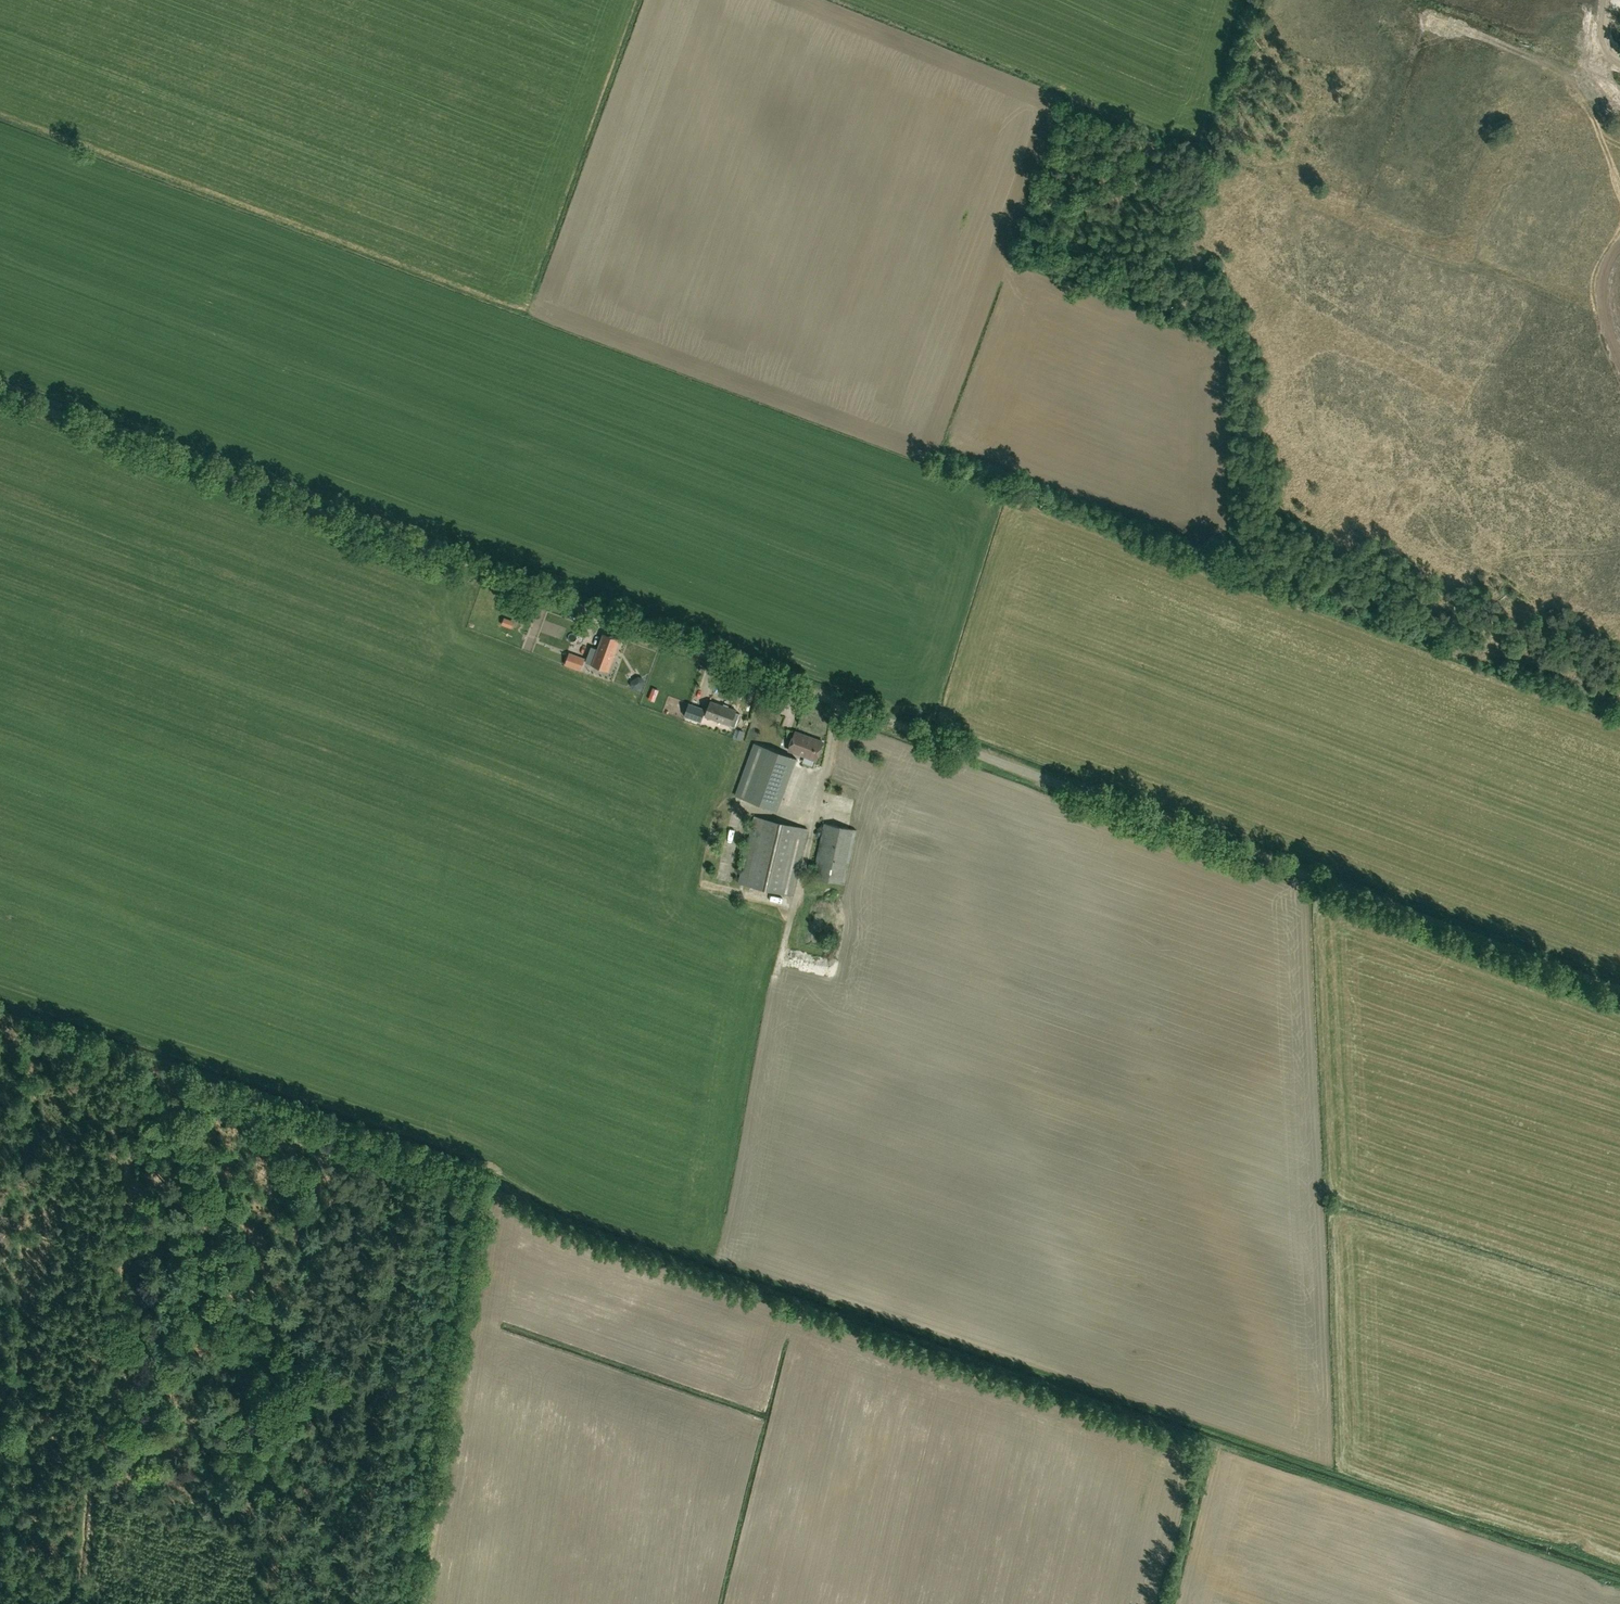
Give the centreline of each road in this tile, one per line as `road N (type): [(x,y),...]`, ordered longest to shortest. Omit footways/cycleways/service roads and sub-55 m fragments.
road 1 (unclassified): [(1619,990),(0,393)]

